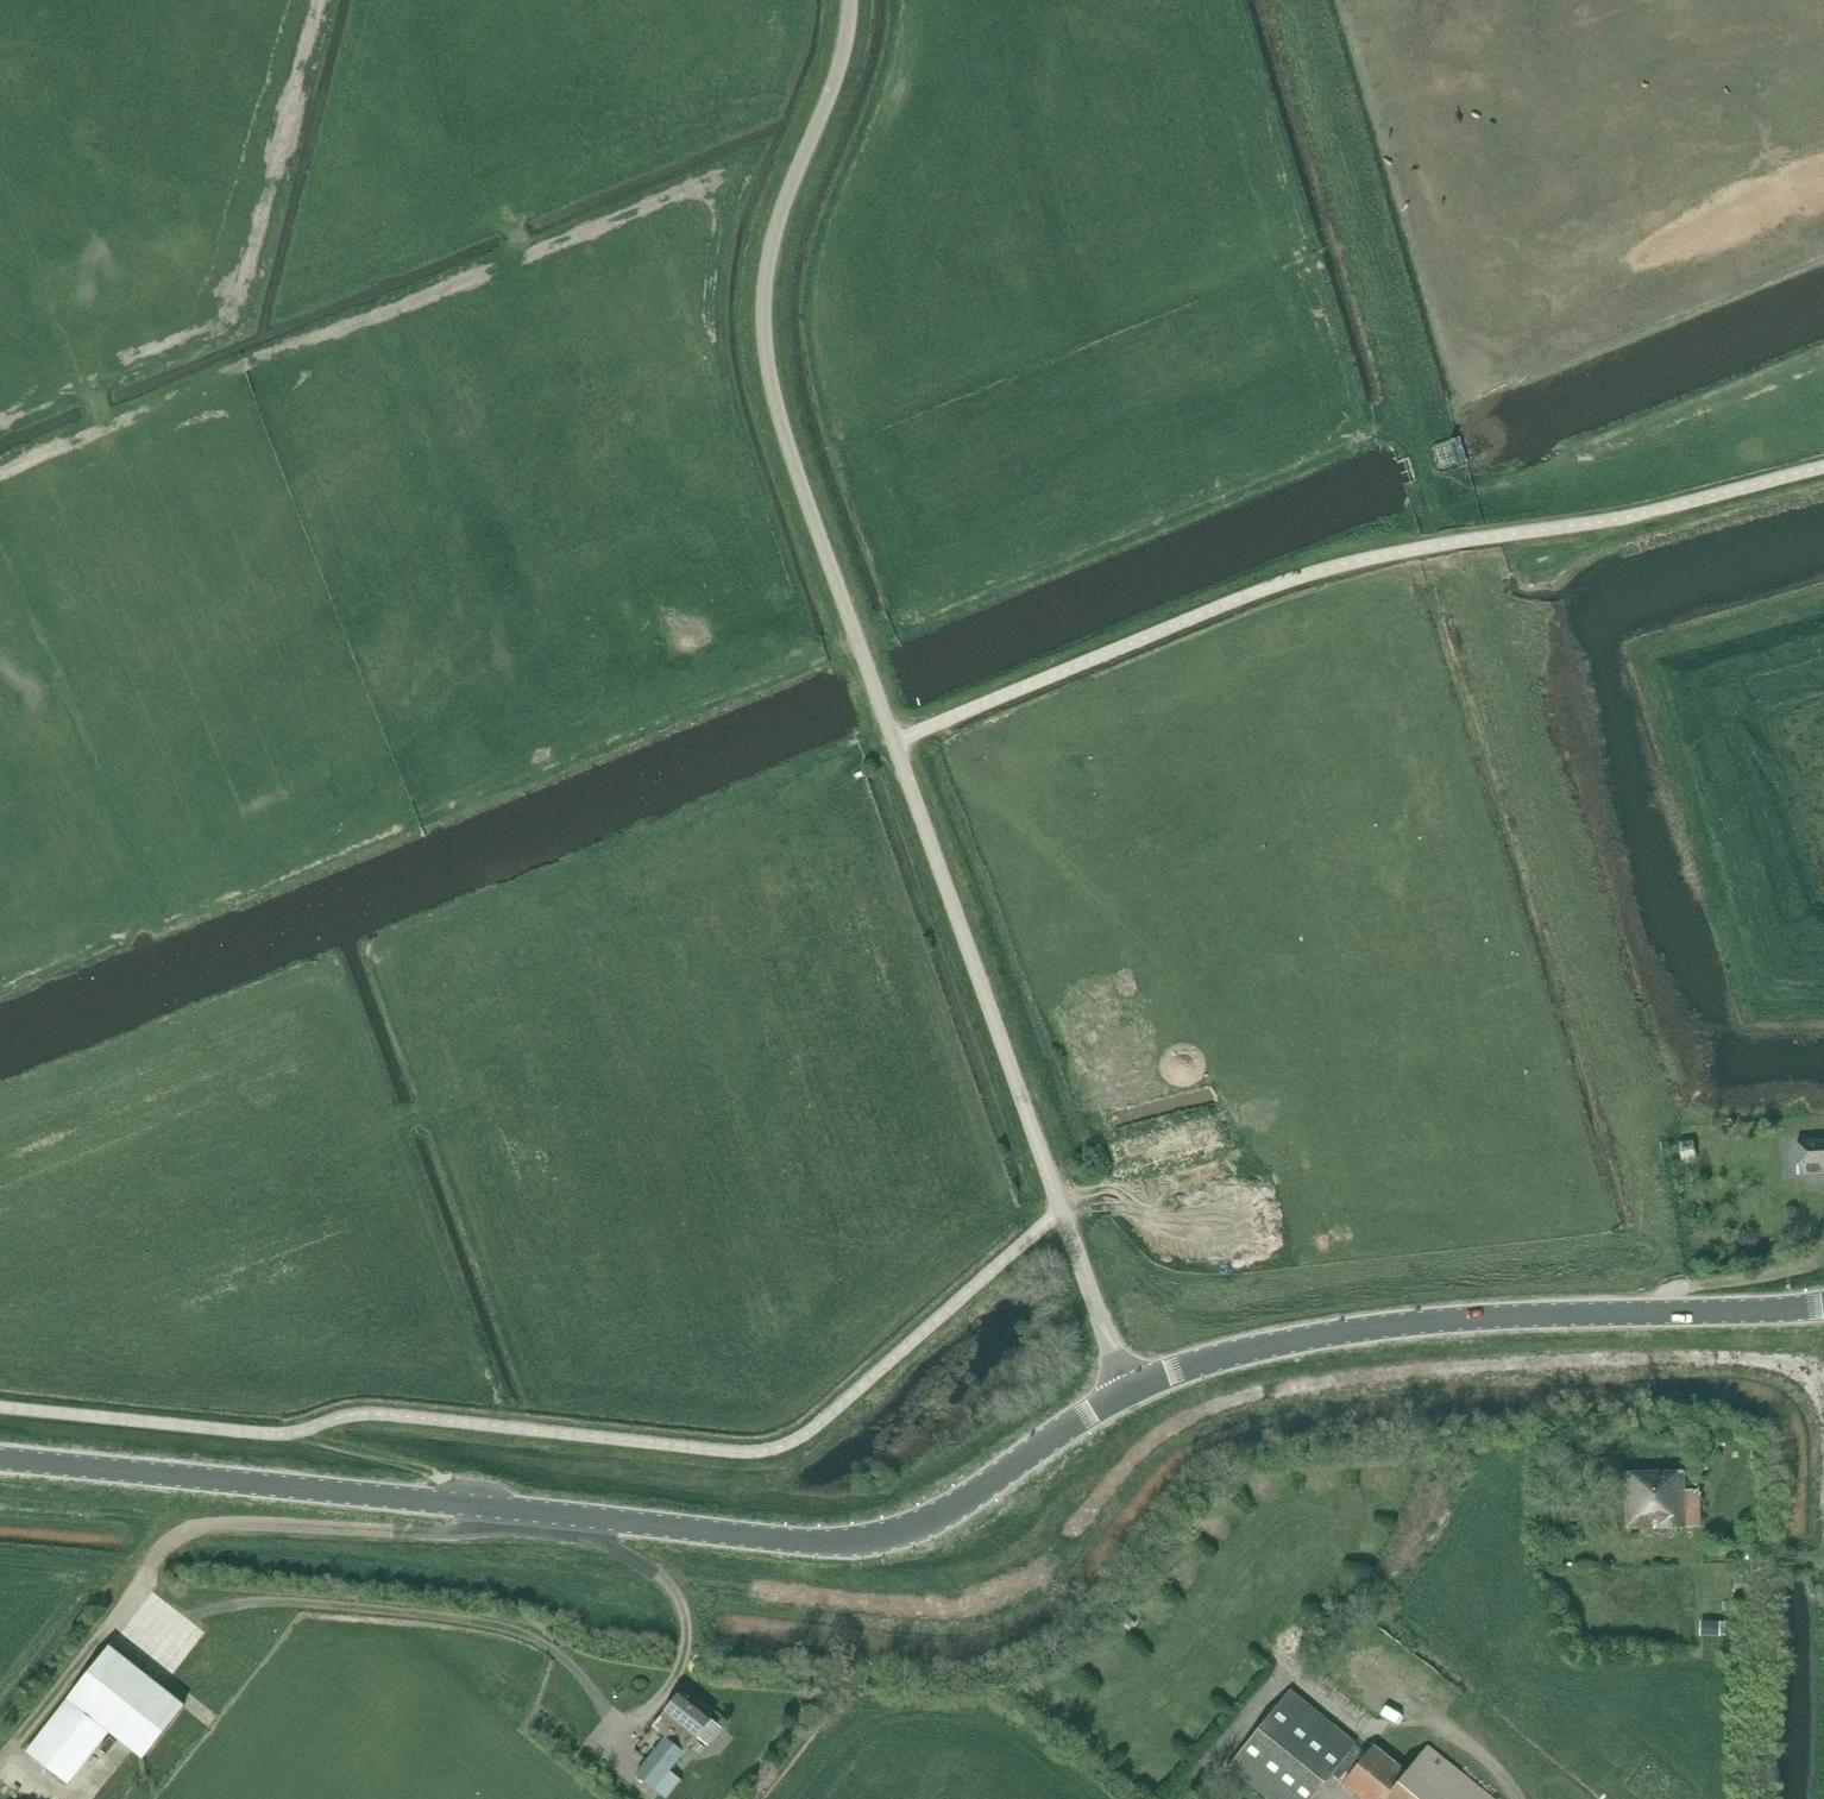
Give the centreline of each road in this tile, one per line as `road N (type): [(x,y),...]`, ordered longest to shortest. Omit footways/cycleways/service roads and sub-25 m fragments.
road 1 (unclassified): [(1131,1389),(779,405),(772,277),(837,89),(855,0)]
road 2 (tertiary): [(0,1459),(867,1542),(953,1511),(1131,1389)]
road 3 (tertiary): [(1131,1389),(1241,1349),(1385,1327),(1823,1310)]

